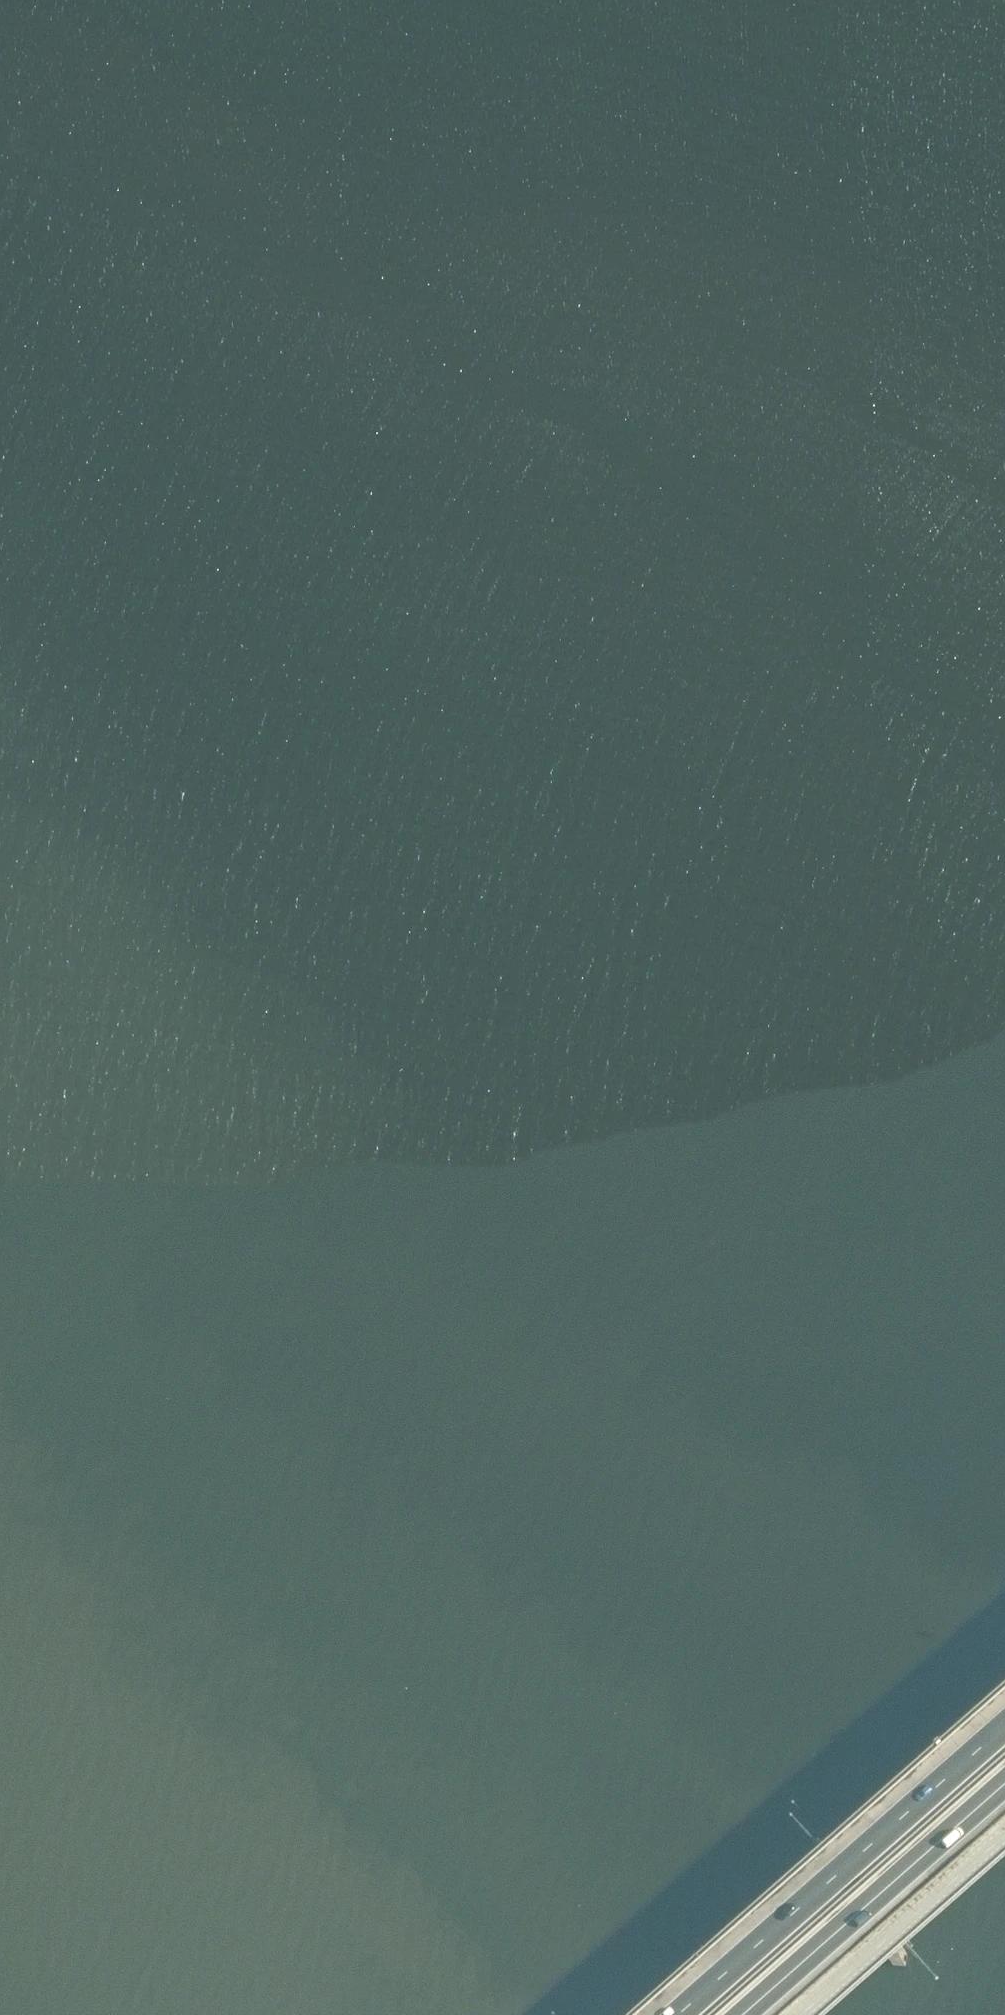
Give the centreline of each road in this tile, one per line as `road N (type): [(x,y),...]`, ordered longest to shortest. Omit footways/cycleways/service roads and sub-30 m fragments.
road 1 (motorway): [(1004,1730),(682,2014)]
road 2 (motorway): [(746,2014),(1004,1787)]
road 3 (unclassified): [(804,2014),(1004,1838)]

